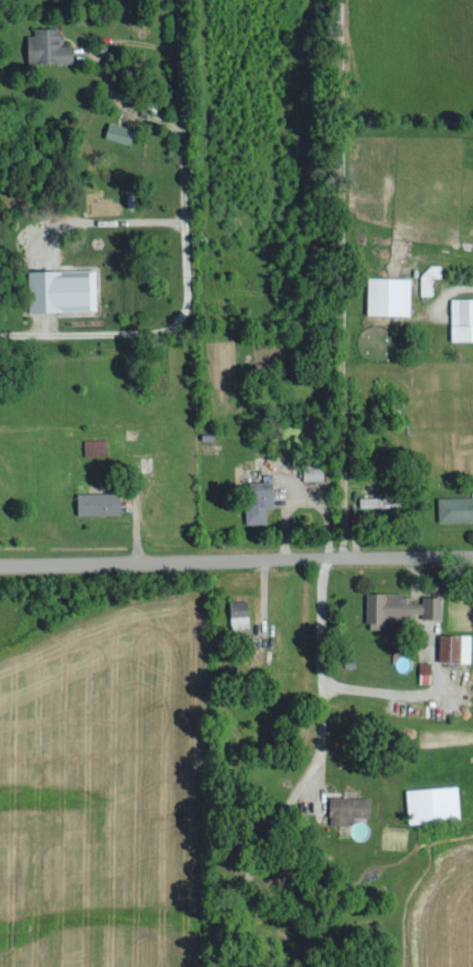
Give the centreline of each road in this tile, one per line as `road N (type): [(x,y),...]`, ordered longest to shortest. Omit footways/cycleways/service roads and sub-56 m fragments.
road 1 (residential): [(346,555),(339,0)]
road 2 (residential): [(0,564),(472,554)]

